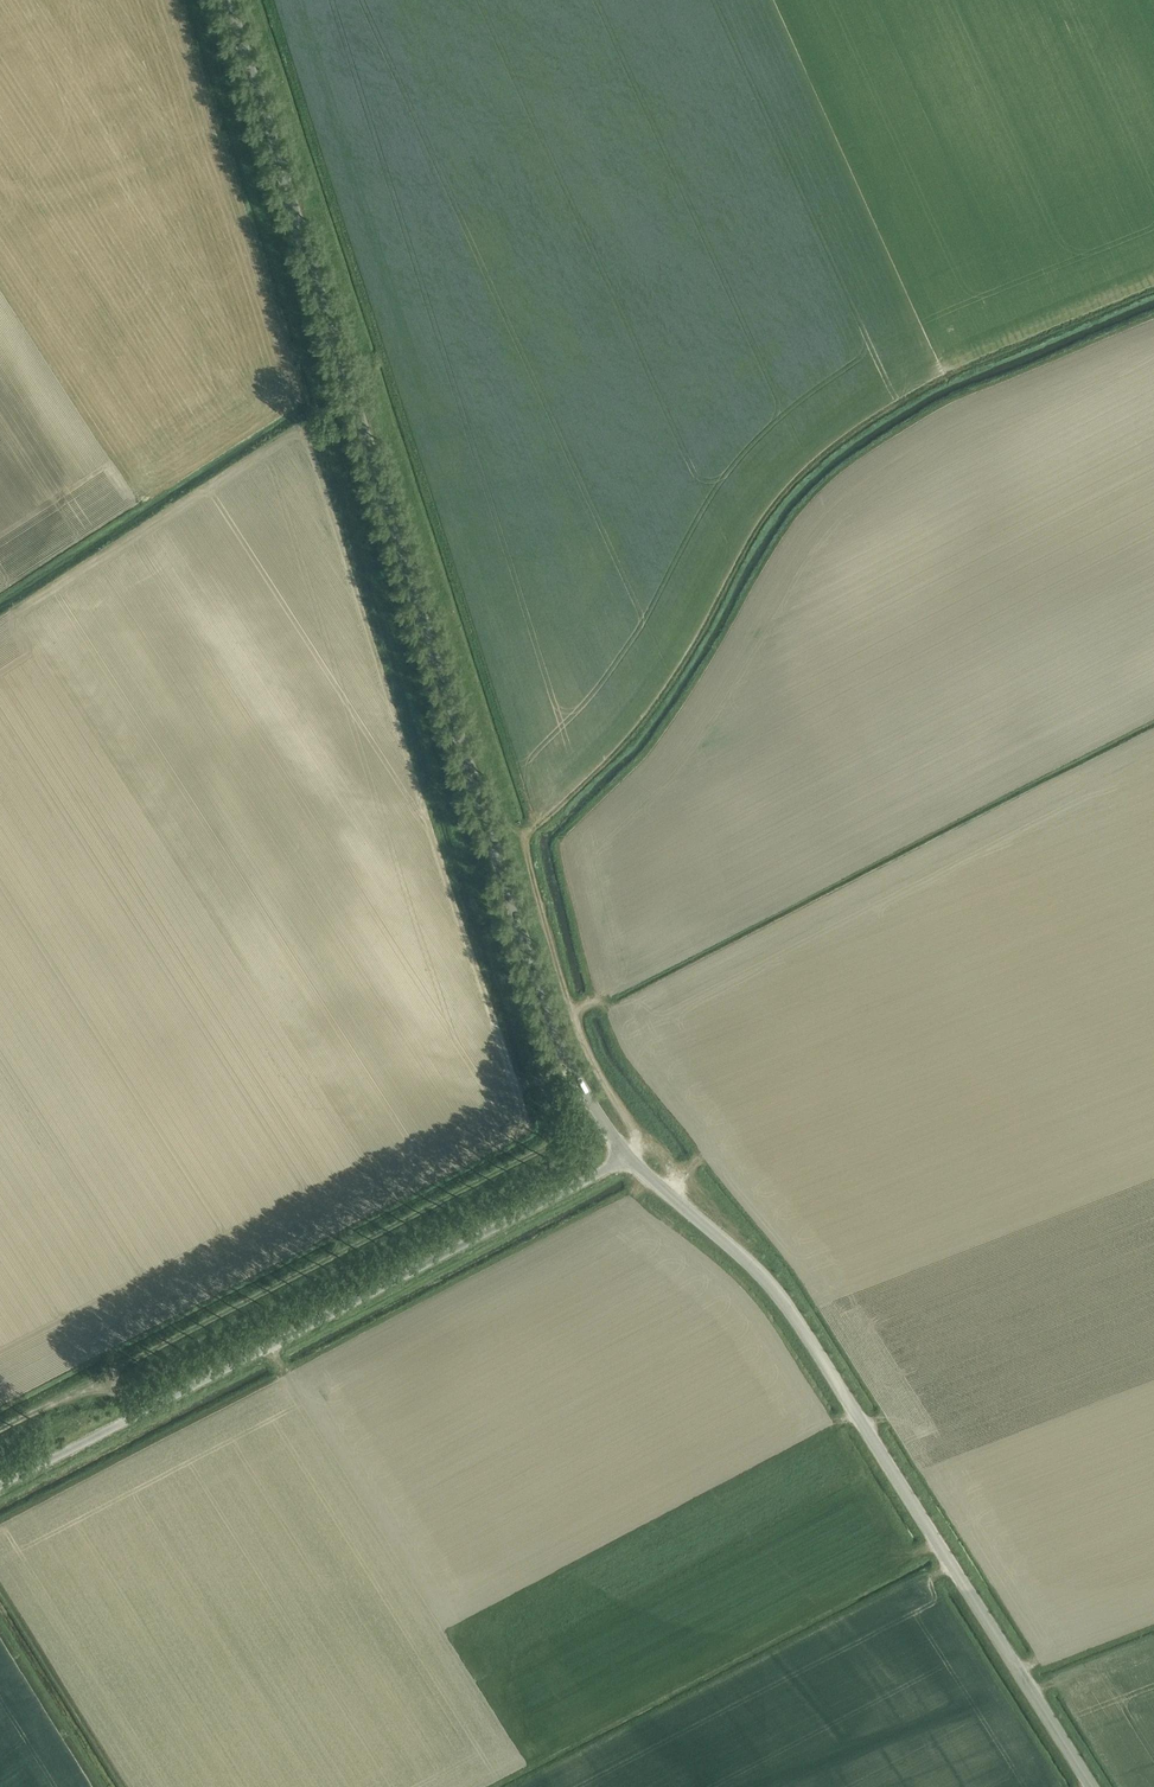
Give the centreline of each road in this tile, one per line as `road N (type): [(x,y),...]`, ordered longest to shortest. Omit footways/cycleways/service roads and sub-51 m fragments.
road 1 (unclassified): [(626,1158),(563,1054),(520,931),(227,0)]
road 2 (residential): [(1091,1786),(775,1288),(626,1158)]
road 3 (unclassified): [(0,1485),(626,1158)]

